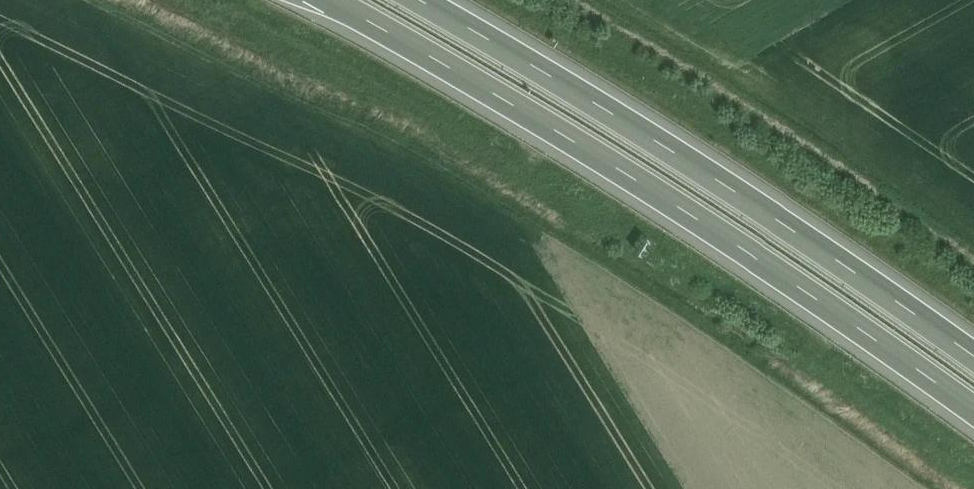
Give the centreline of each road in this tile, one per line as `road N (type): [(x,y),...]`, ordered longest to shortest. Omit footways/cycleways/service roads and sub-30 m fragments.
road 1 (motorway): [(332,0),(662,196),(973,413)]
road 2 (motorway): [(973,358),(694,164),(420,0)]

